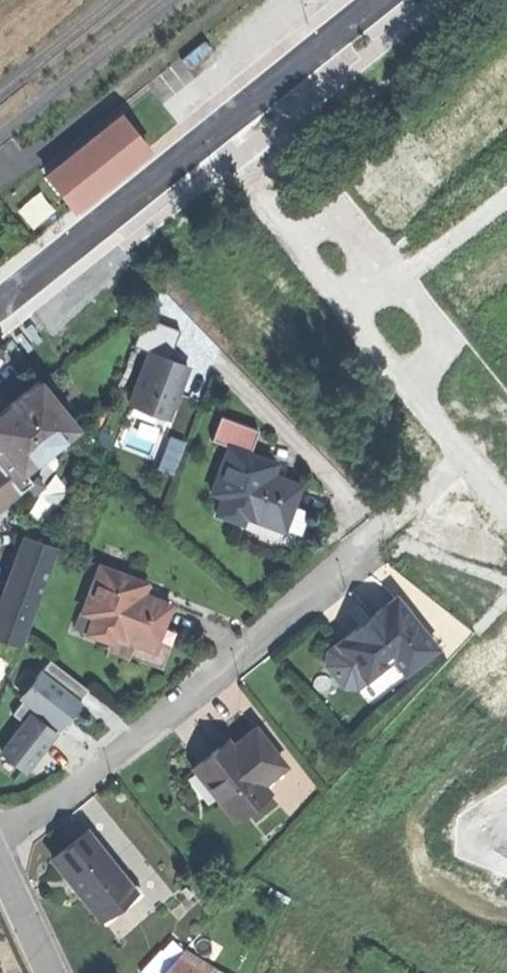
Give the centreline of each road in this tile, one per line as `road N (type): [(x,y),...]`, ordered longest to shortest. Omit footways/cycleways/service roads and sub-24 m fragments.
road 1 (residential): [(0,845),(372,547),(476,451)]
road 2 (residential): [(0,297),(371,0)]

